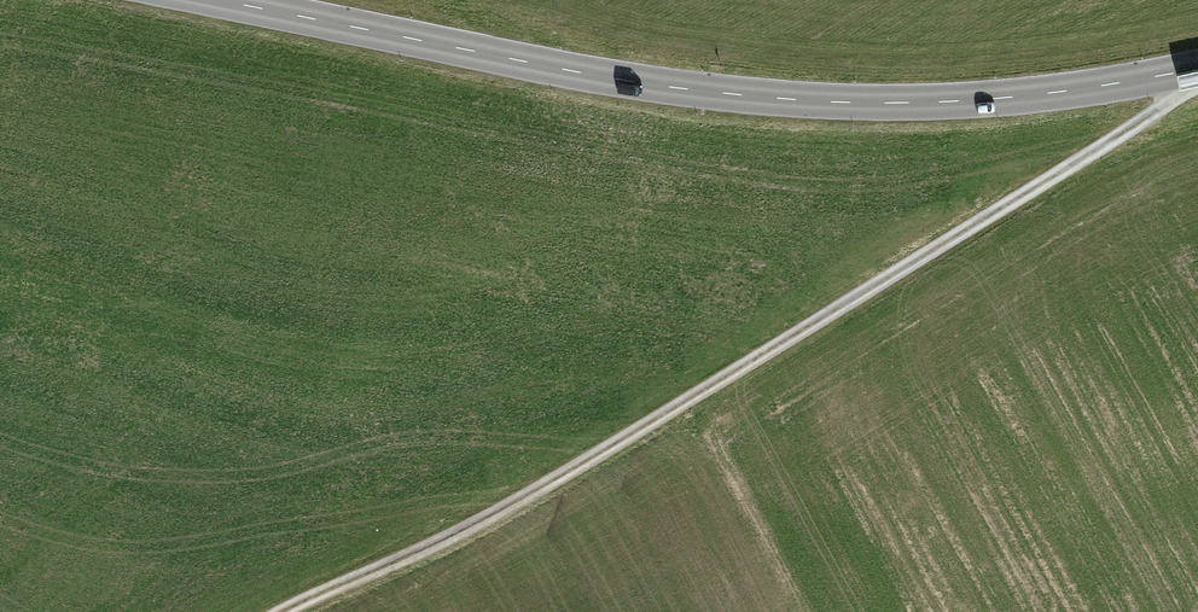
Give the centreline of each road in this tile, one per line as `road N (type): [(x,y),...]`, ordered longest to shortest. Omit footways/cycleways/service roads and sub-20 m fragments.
road 1 (track): [(290,611),(532,502),(1177,102),(1189,71)]
road 2 (tertiary): [(216,0),(580,73),(854,103),(1022,97),(1197,69)]

